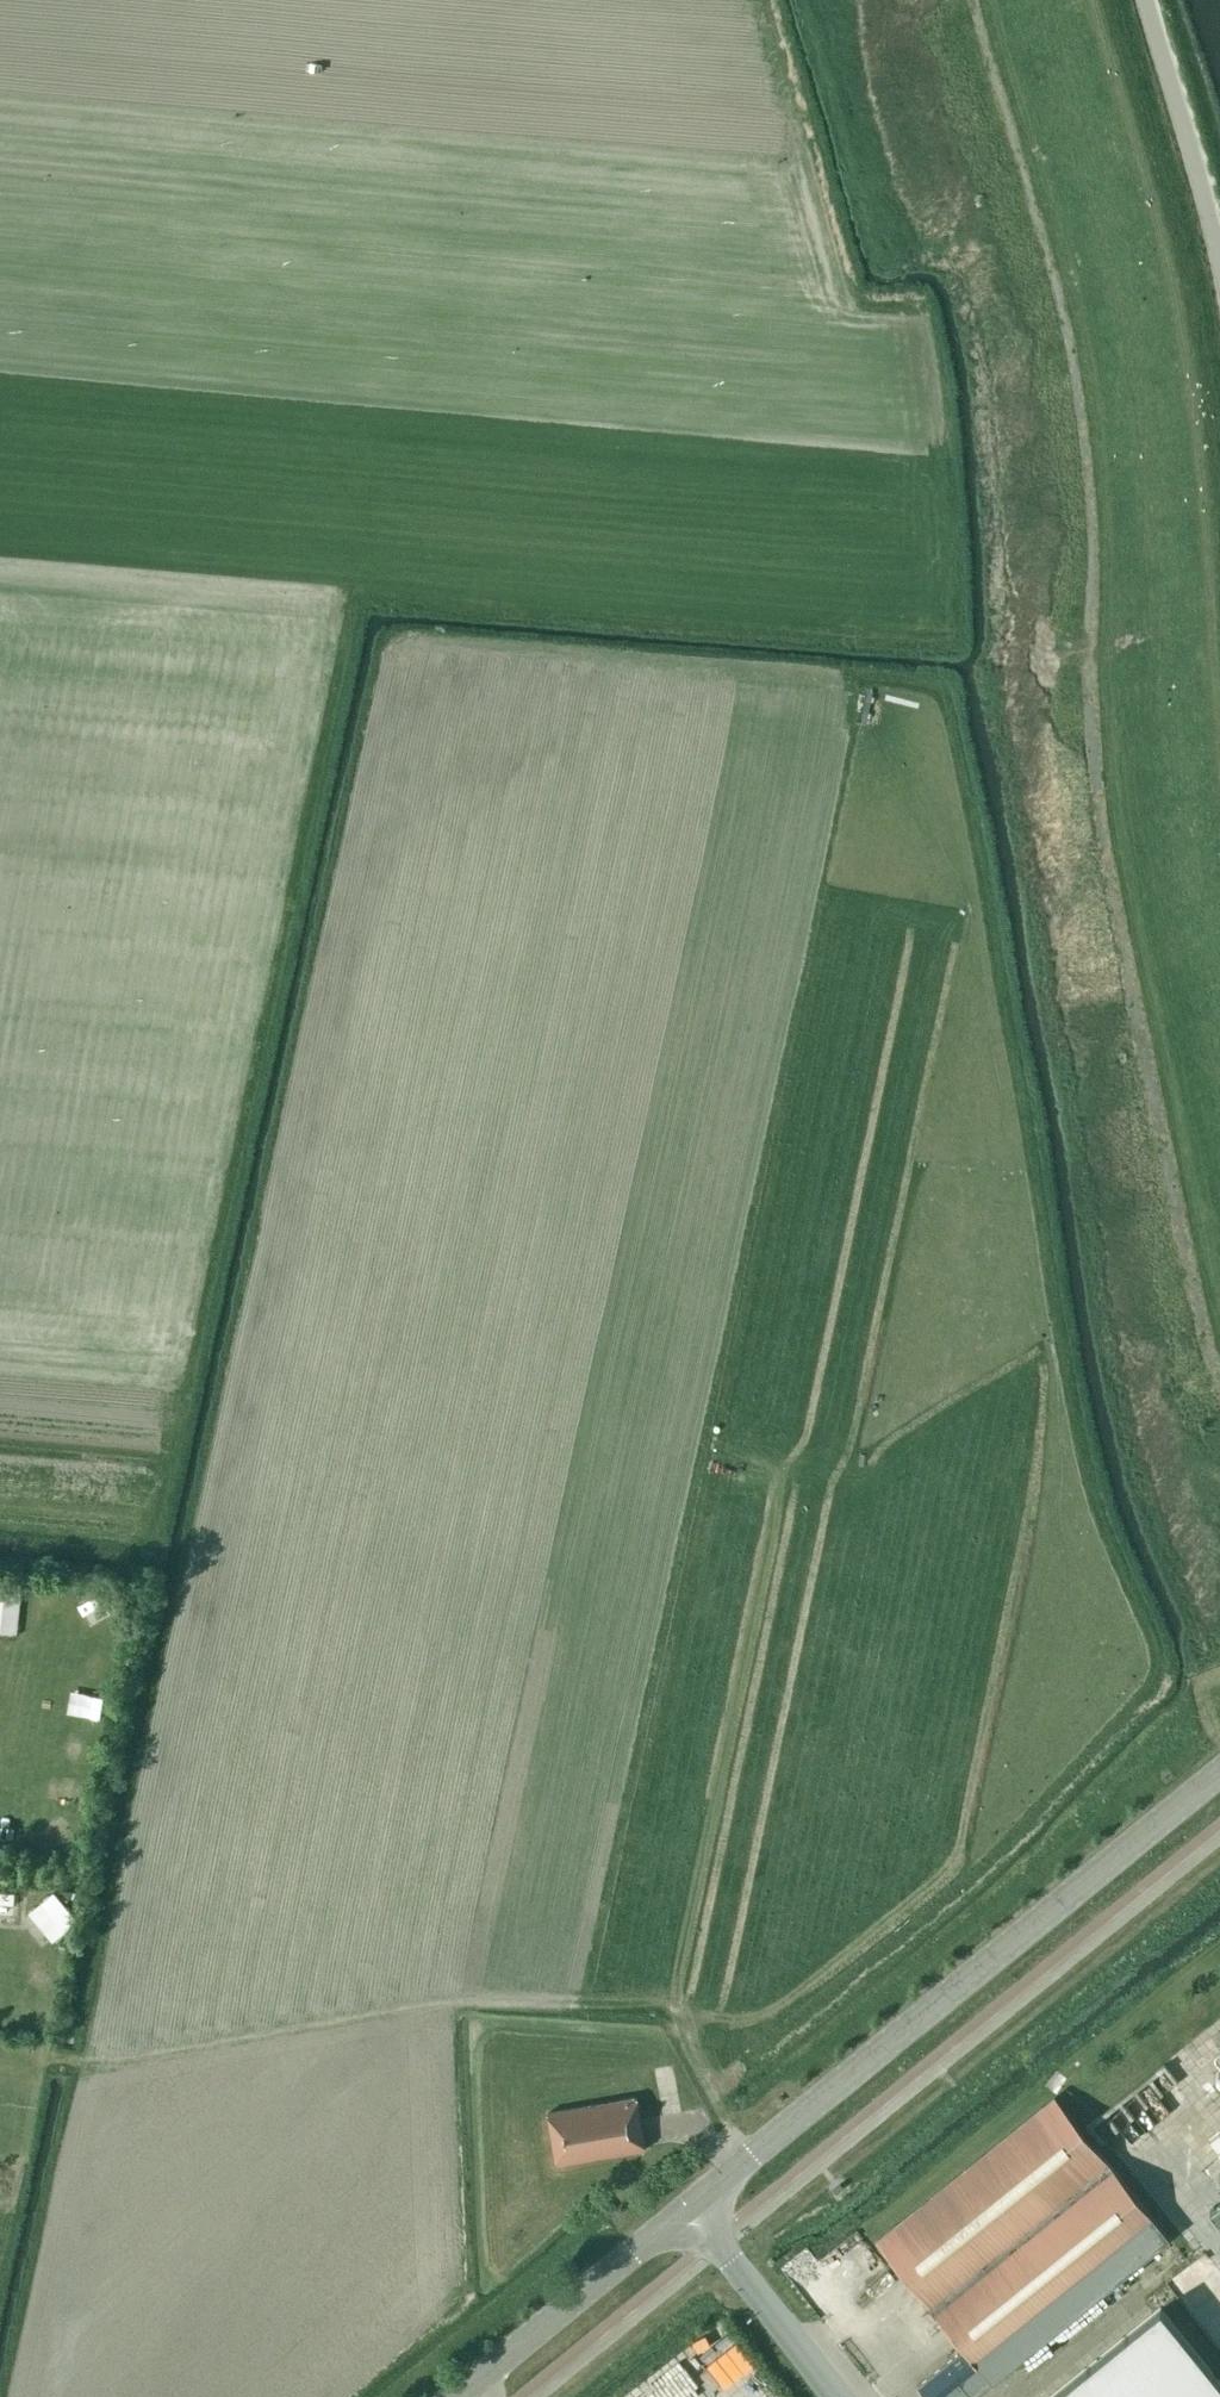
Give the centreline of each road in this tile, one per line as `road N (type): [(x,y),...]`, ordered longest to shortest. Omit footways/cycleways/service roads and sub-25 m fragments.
road 1 (unclassified): [(687,2207),(1219,1770)]
road 2 (unclassified): [(455,2396),(687,2207)]
road 3 (unclassified): [(1219,272),(1149,0)]
road 4 (unclassified): [(838,2396),(687,2207)]

